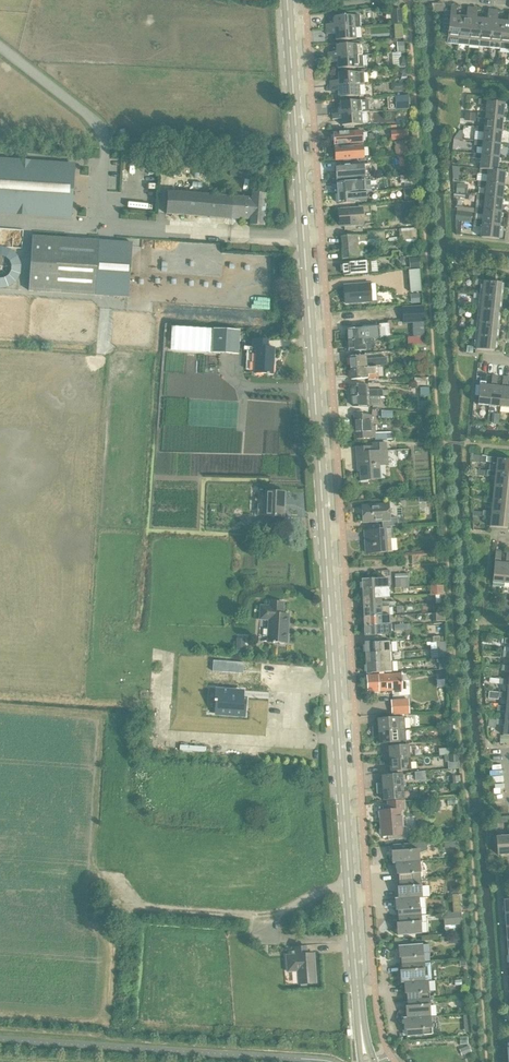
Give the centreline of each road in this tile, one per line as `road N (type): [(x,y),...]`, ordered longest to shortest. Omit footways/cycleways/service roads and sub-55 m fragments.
road 1 (secondary): [(359,1004),(288,0)]
road 2 (track): [(272,918),(147,910),(113,896),(106,876)]

